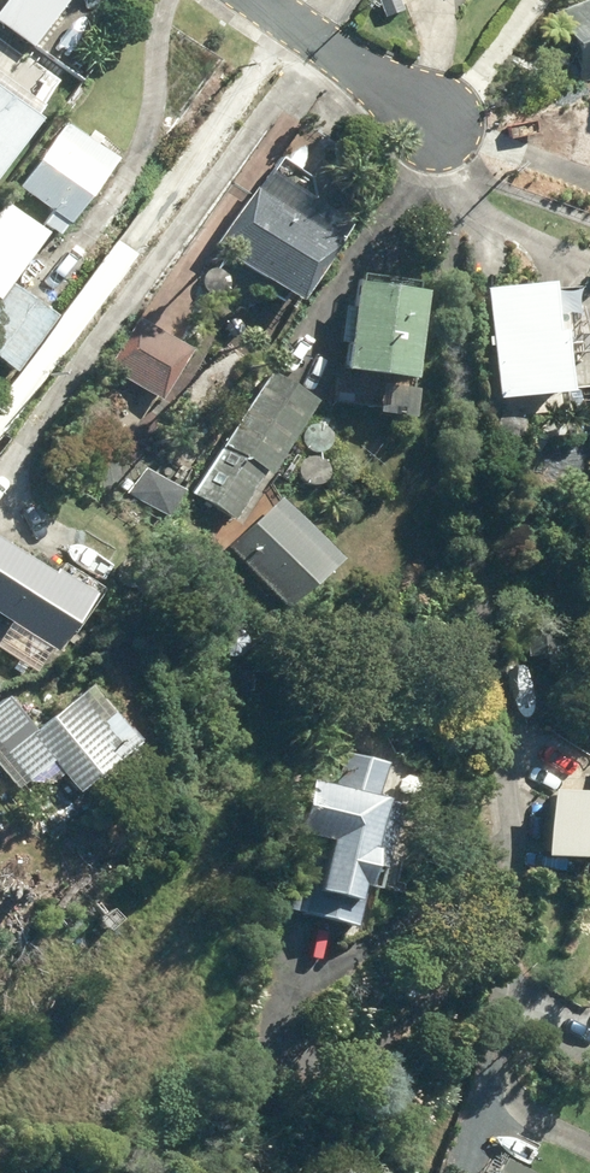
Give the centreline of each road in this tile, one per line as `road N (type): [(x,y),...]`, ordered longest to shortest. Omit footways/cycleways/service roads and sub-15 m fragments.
road 1 (residential): [(434,118),(263,0)]

